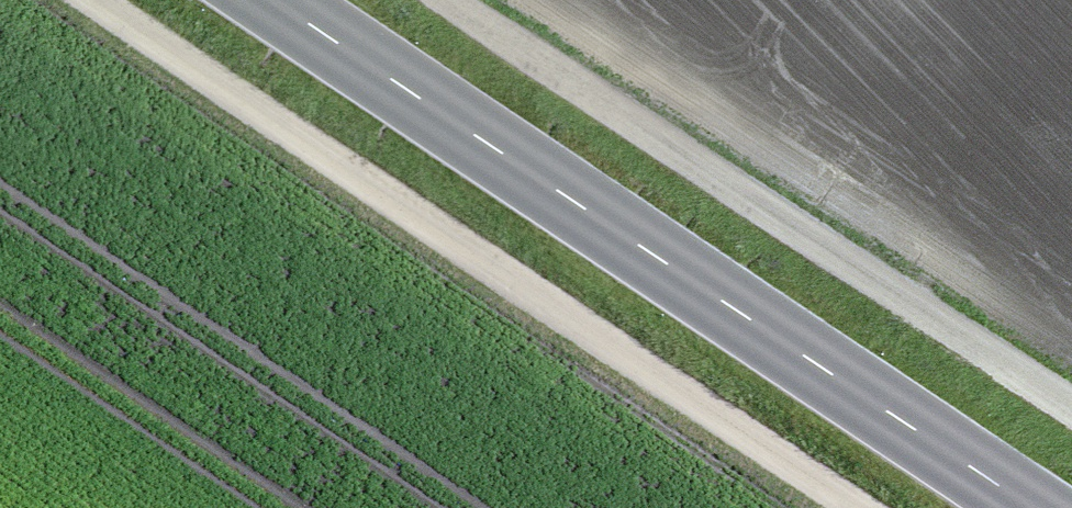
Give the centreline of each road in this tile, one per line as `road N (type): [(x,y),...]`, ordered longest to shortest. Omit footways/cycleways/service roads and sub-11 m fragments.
road 1 (primary): [(1019,507),(249,0)]
road 2 (track): [(820,507),(62,0)]
road 3 (track): [(515,0),(1071,387)]

